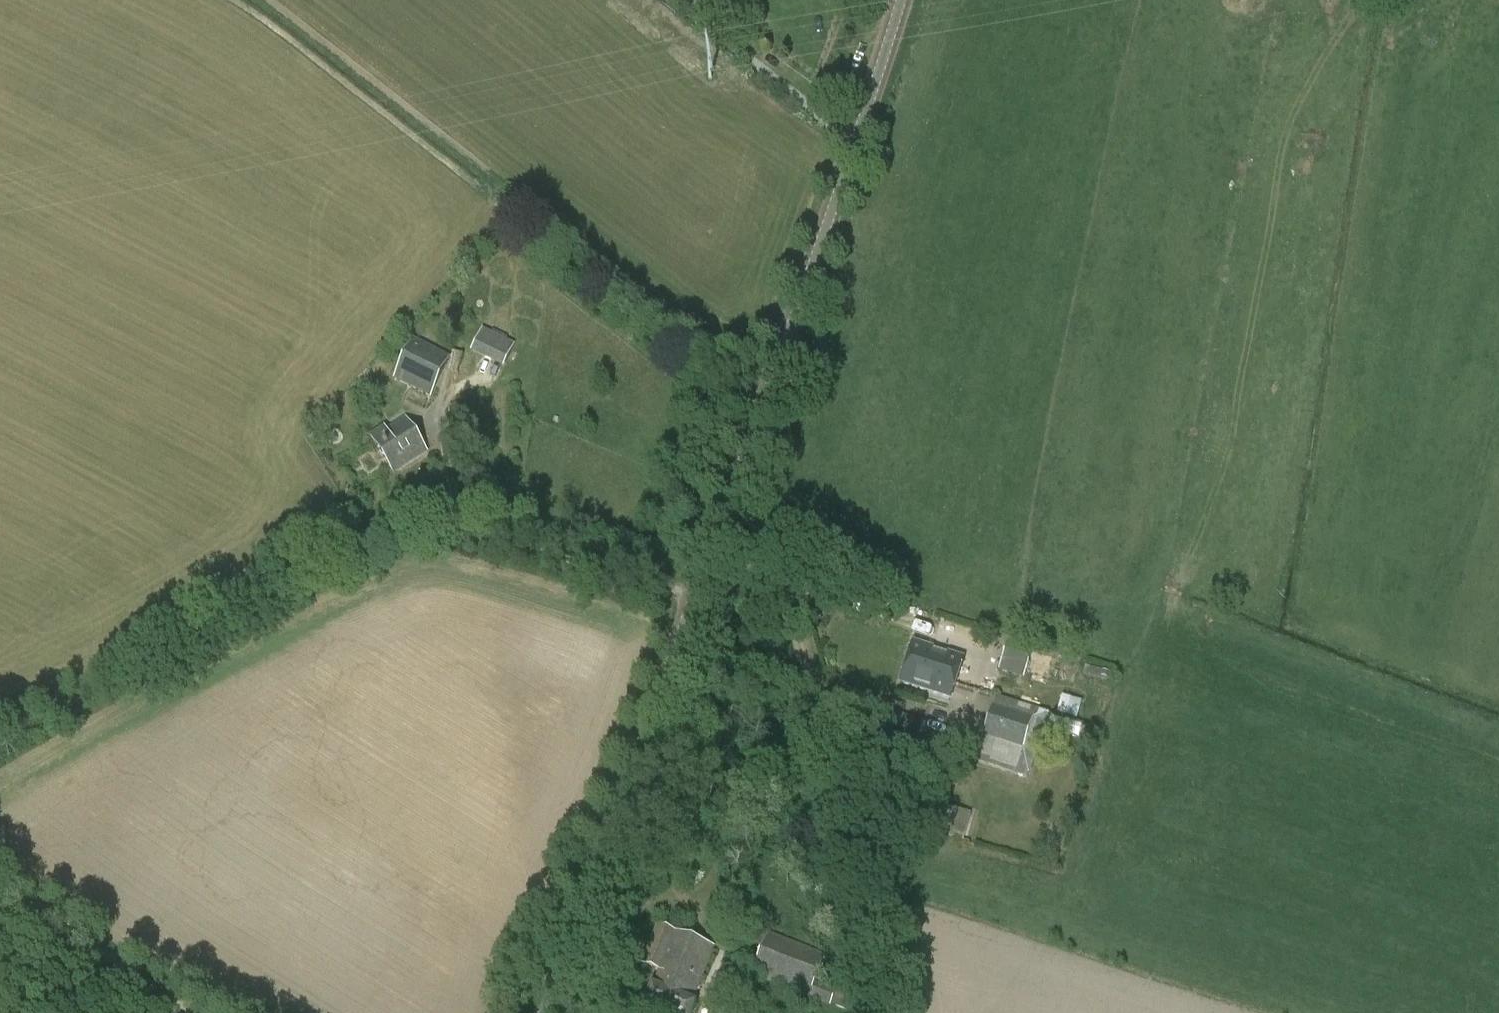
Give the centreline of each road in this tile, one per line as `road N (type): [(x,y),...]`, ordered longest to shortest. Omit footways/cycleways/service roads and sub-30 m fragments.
road 1 (unclassified): [(543,1012),(869,123),(902,0)]
road 2 (track): [(717,535),(768,562),(783,584),(903,1012)]
road 3 (track): [(184,1012),(0,877)]

